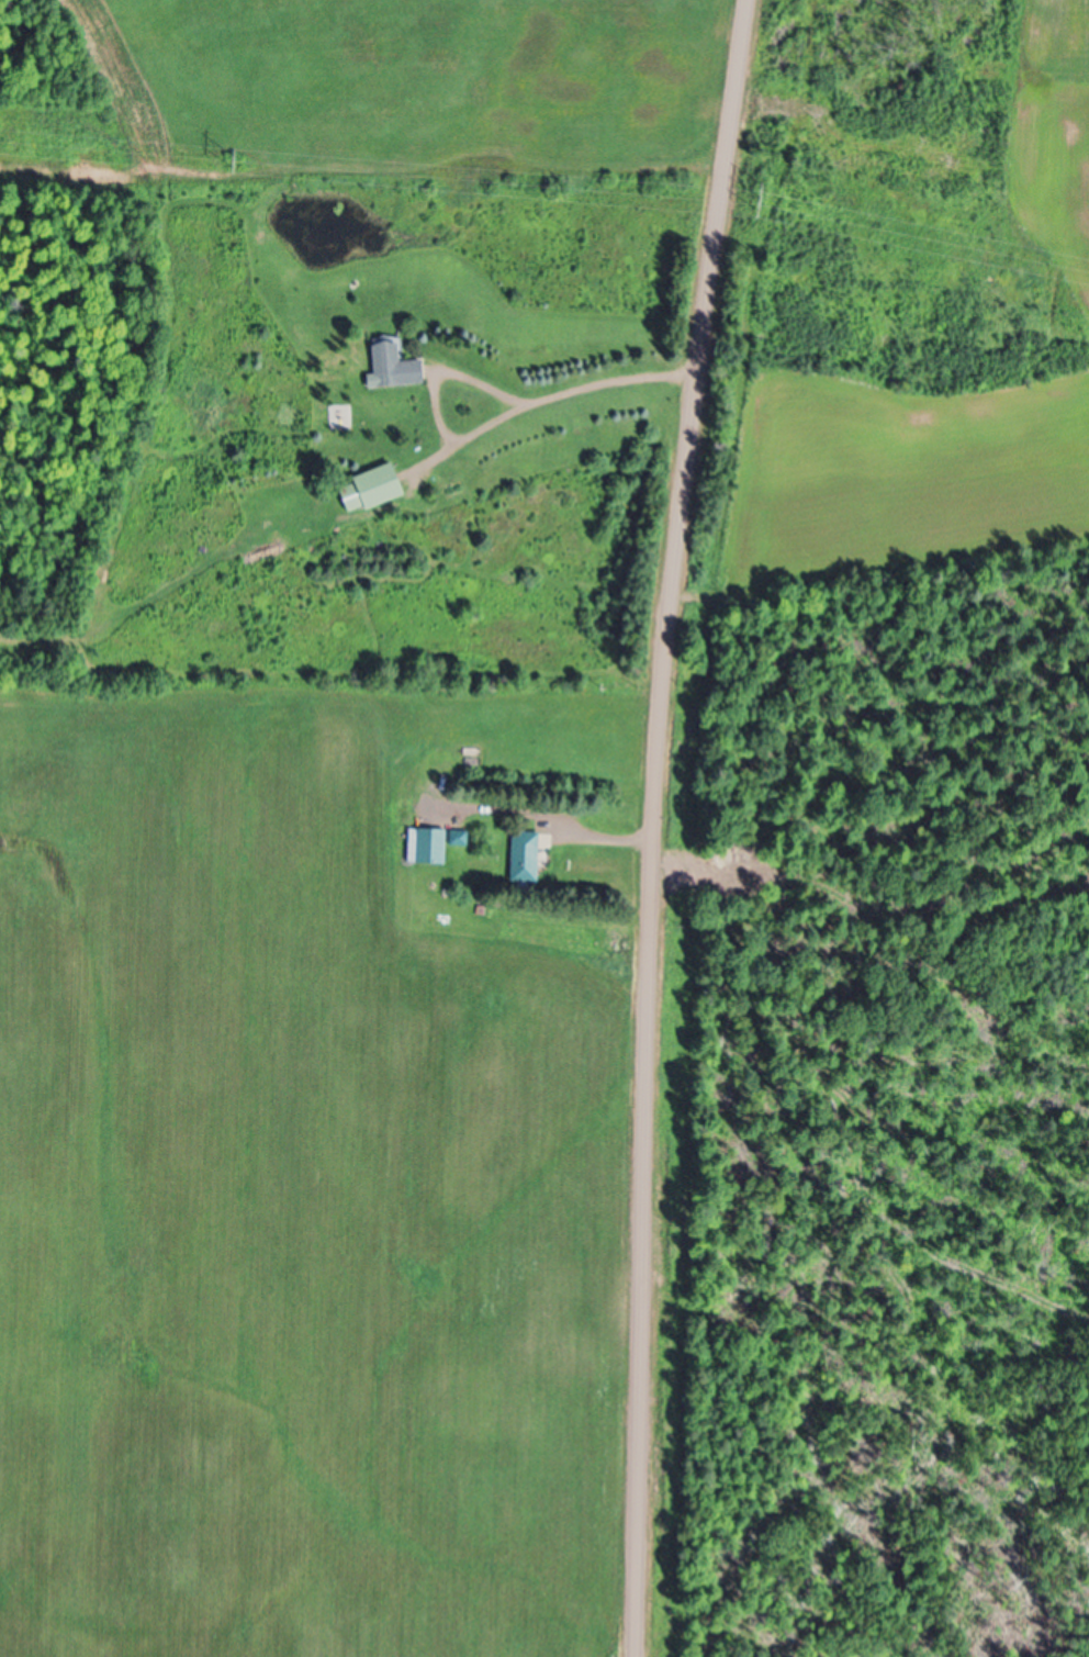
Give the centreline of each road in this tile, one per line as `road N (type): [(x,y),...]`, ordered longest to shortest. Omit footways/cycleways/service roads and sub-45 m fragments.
road 1 (residential): [(636,1656),(659,765),(697,378),(750,0)]

